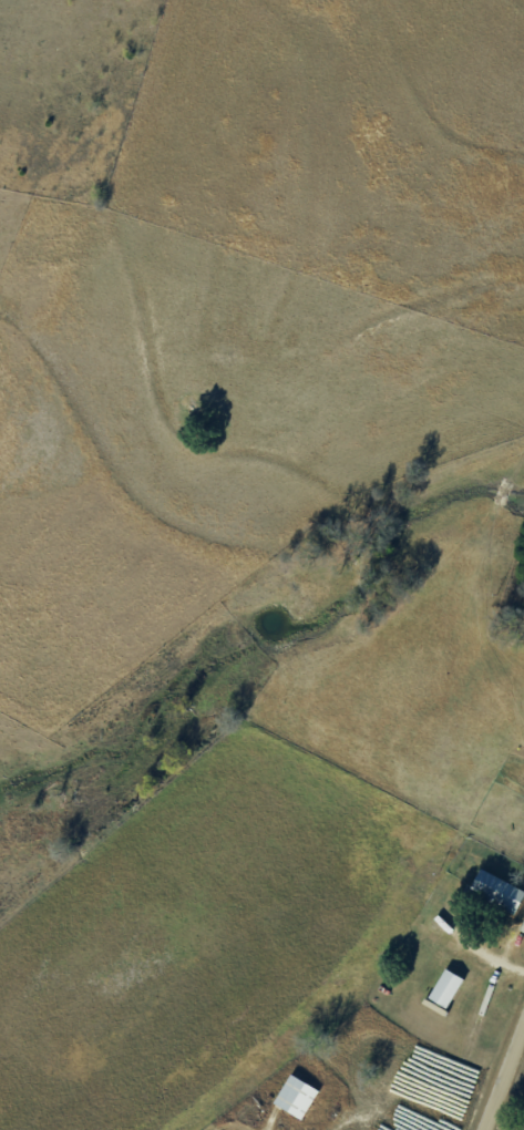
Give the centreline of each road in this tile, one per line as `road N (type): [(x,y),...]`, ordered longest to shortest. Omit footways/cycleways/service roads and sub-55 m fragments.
road 1 (residential): [(482,1129),(523,1016)]

